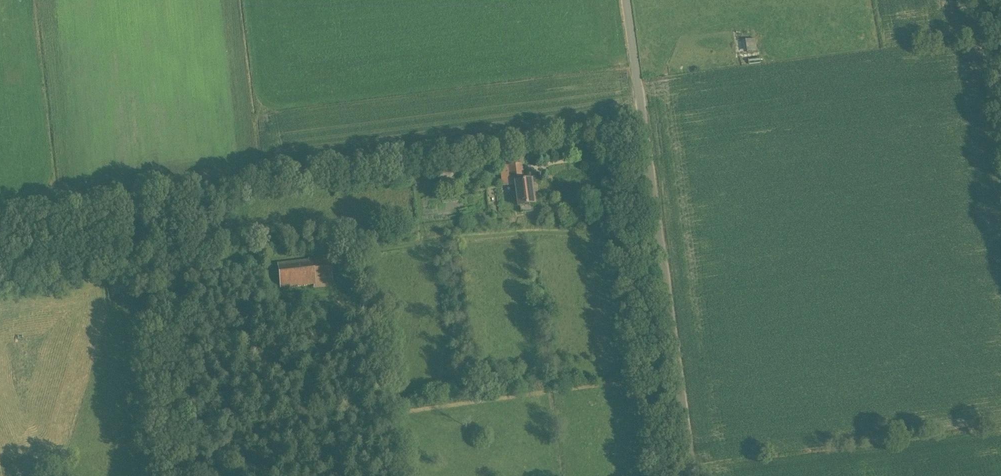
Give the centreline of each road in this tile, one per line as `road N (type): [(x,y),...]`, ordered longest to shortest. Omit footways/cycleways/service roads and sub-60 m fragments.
road 1 (unclassified): [(695,475),(631,0)]

